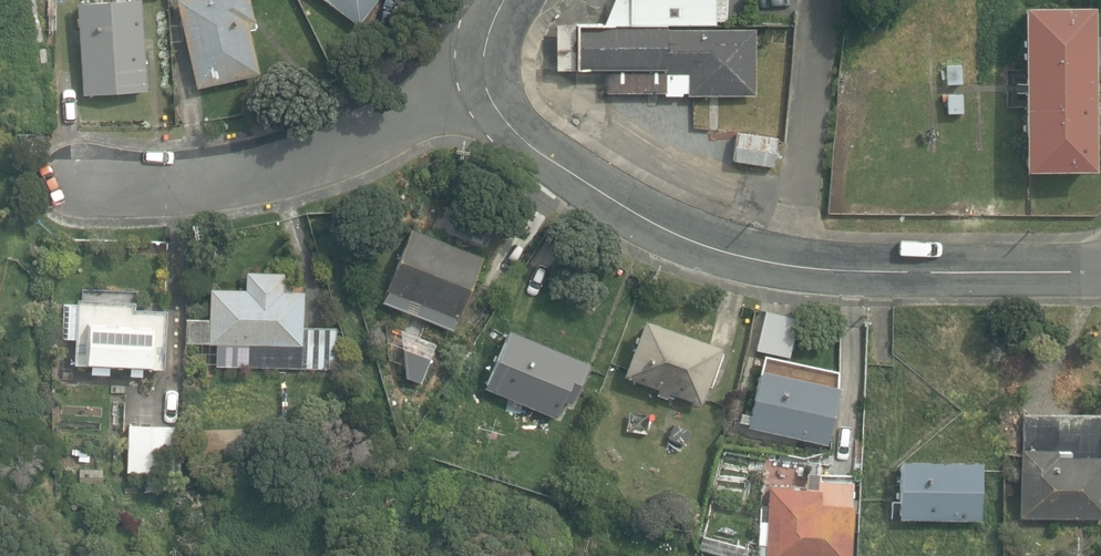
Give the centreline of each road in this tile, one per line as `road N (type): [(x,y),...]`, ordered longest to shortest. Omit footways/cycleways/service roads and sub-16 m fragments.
road 1 (residential): [(484,84),(516,128),(563,165),(652,222),(719,249),(858,269),(1100,268)]
road 2 (residential): [(484,84),(263,170),(190,180),(82,179)]

